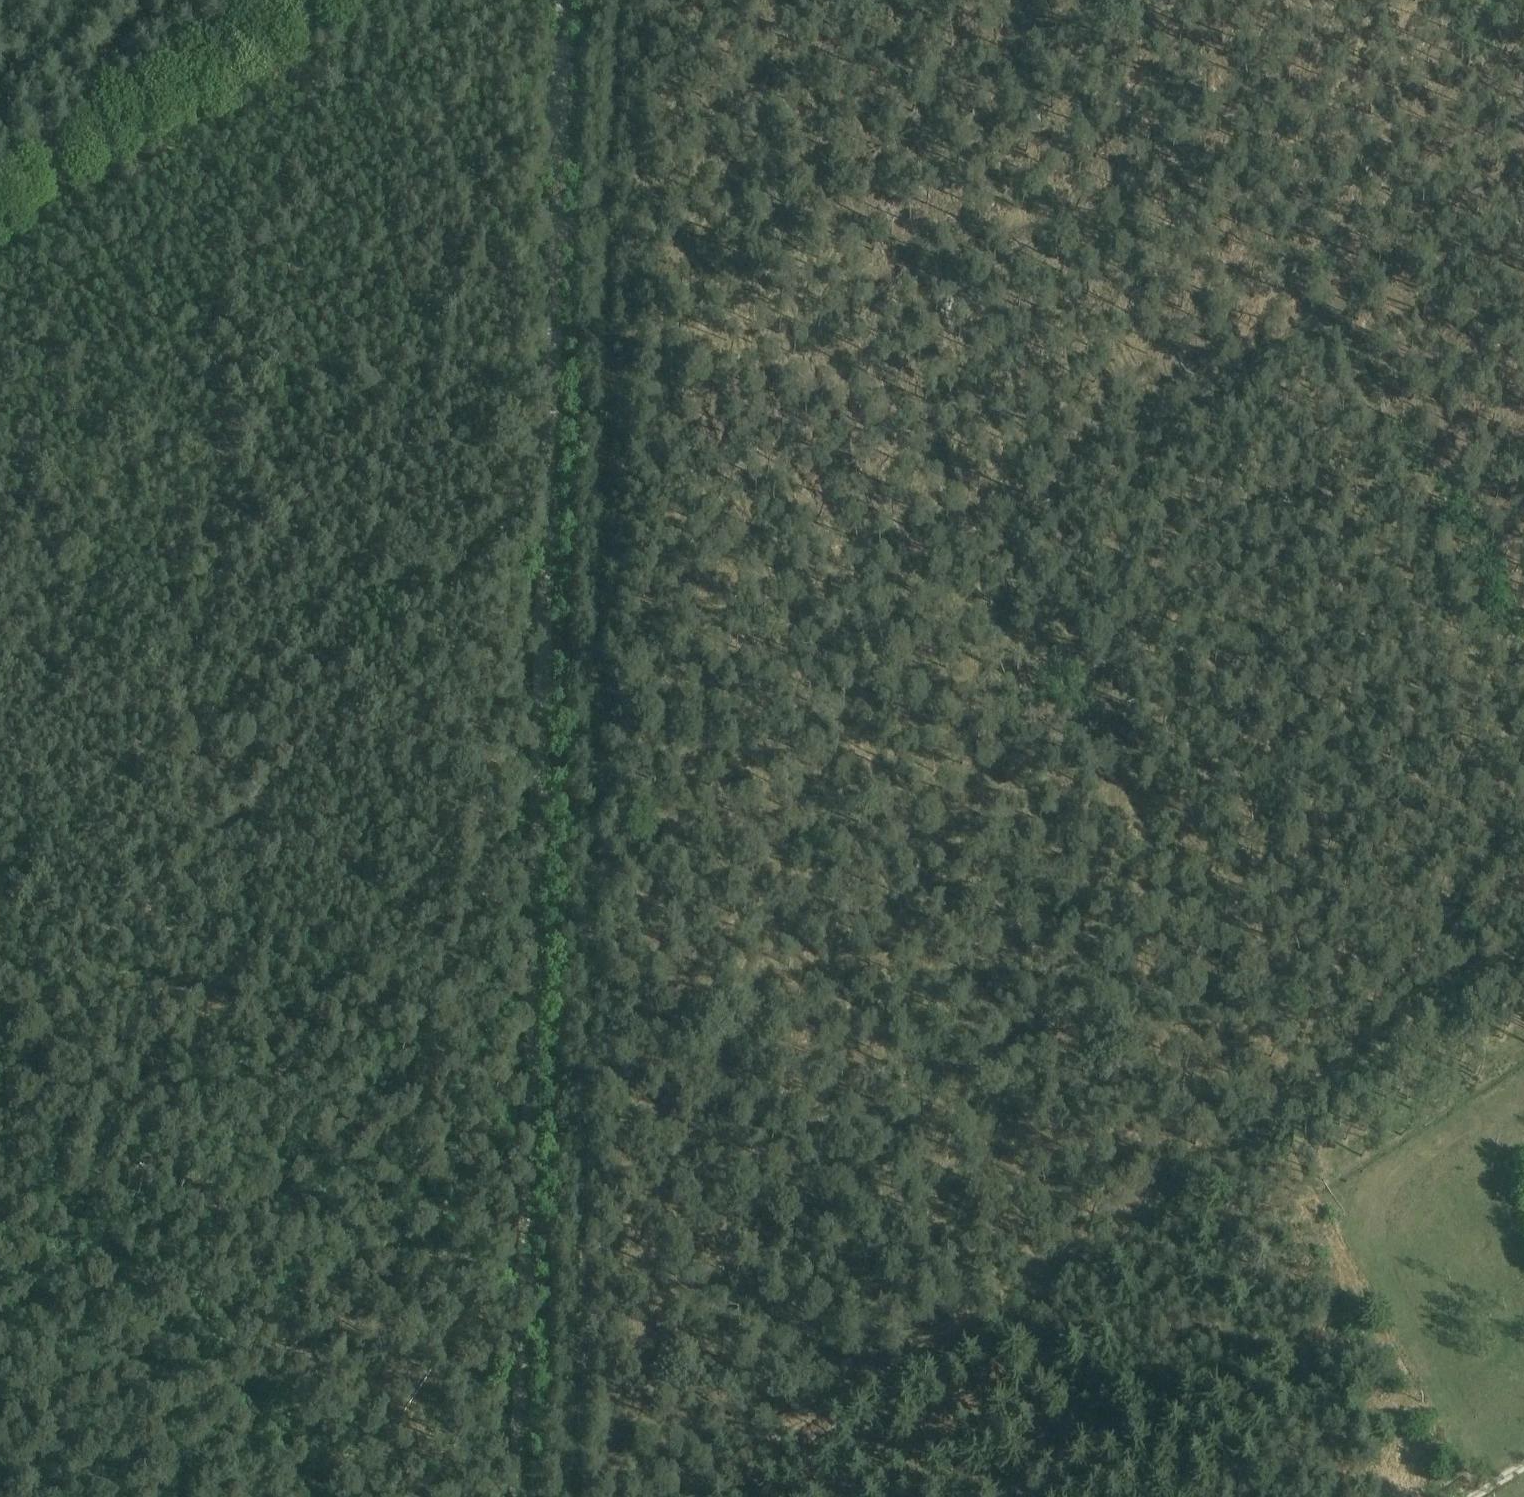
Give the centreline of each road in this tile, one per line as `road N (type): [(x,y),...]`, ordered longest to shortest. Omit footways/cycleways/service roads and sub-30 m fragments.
road 1 (track): [(544,883),(569,0)]
road 2 (track): [(520,1496),(544,883)]
road 3 (track): [(0,208),(321,0)]

